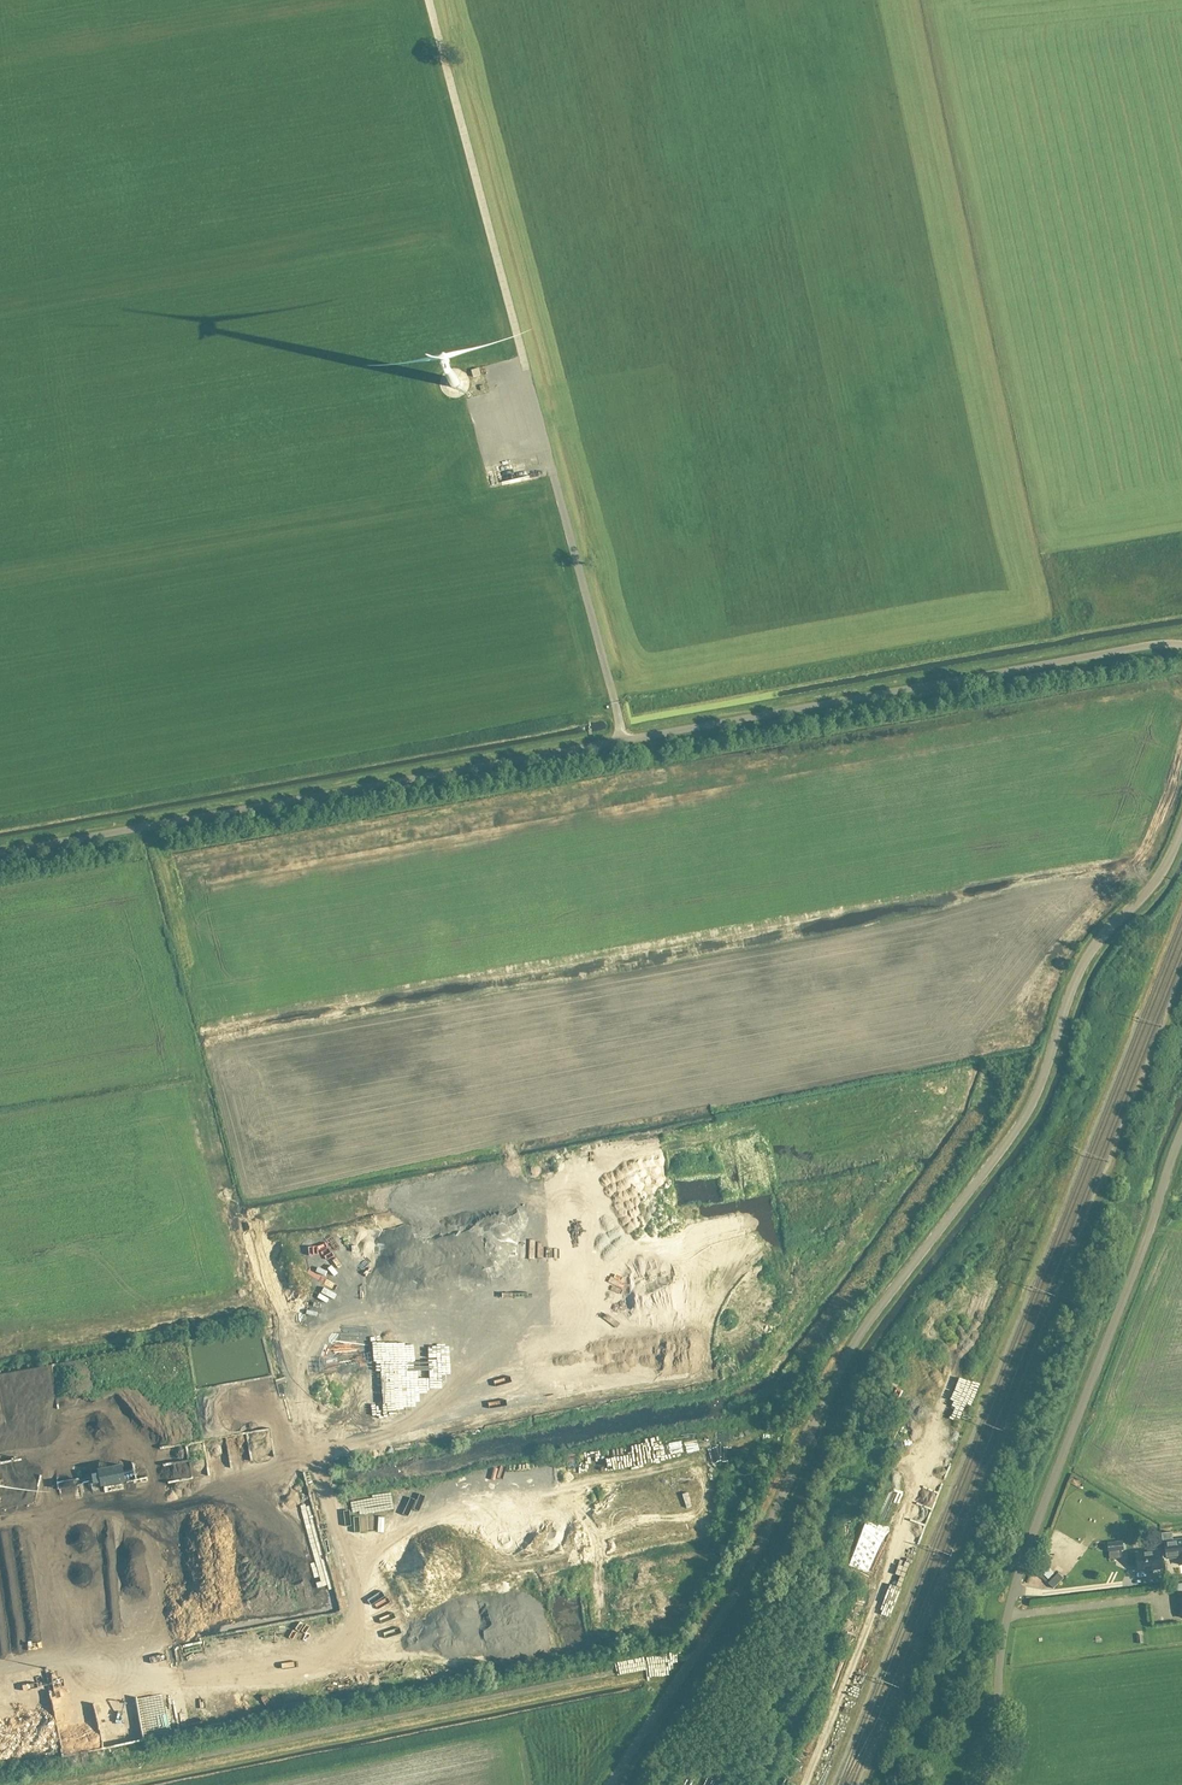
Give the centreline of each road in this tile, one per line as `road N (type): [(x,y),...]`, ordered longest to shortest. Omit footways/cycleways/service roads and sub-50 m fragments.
road 1 (unclassified): [(1181,645),(0,854)]
road 2 (unclassified): [(692,1660),(749,1569),(850,1350),(1017,1129),(1085,961),(1157,881),(1181,827)]
road 3 (track): [(625,741),(429,0)]
road 4 (unclassified): [(985,1784),(1003,1635),(1024,1558),(1181,1132)]
road 5 (unclassified): [(692,1660),(66,1784)]
road 6 (track): [(926,1475),(807,1784)]
road 7 (unclassified): [(612,1784),(692,1660)]

